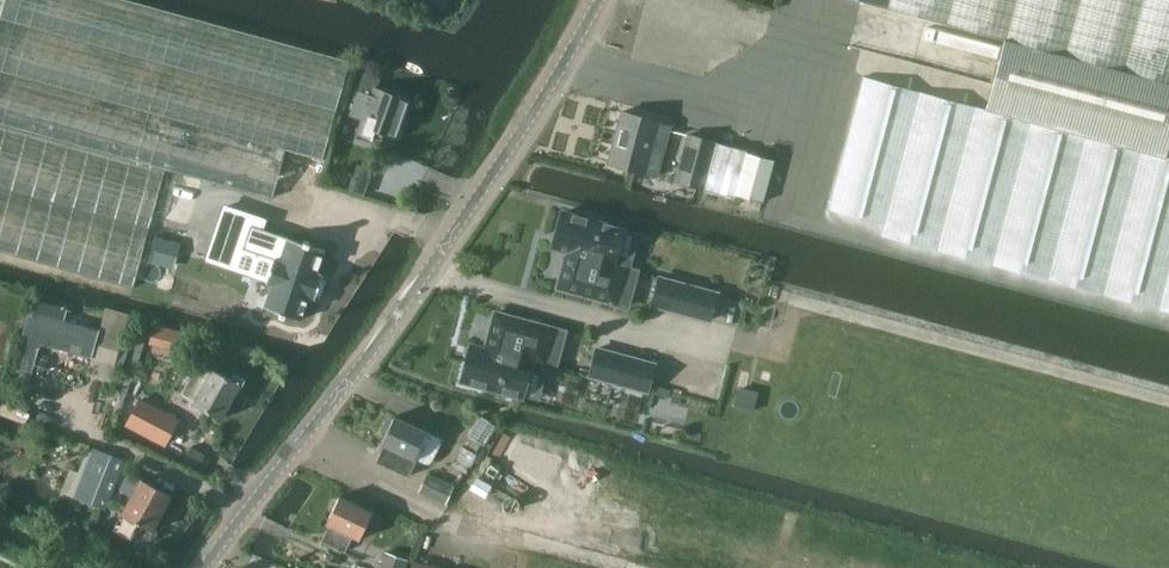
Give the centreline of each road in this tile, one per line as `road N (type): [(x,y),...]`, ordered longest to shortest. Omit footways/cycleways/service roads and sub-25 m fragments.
road 1 (track): [(1168,402),(786,299),(772,344),(619,327),(425,269)]
road 2 (tertiary): [(203,567),(526,133),(600,0)]

